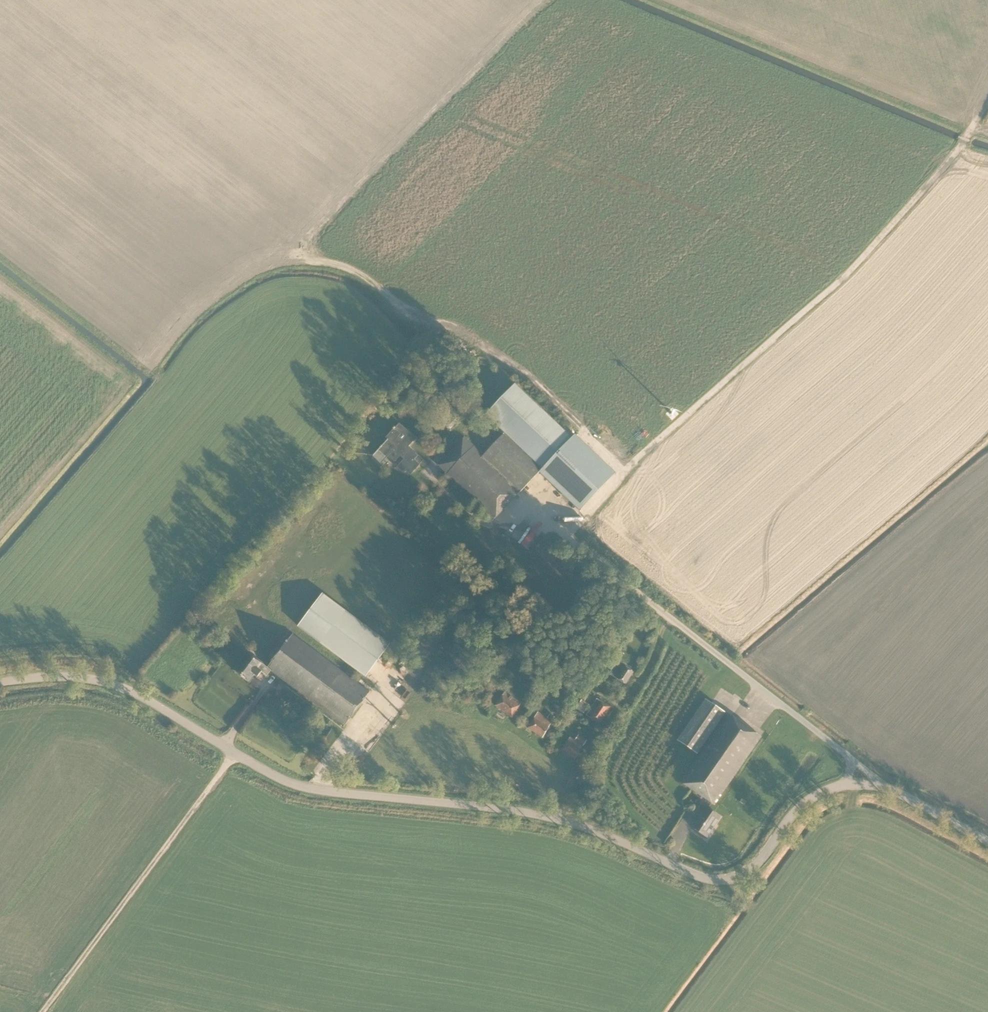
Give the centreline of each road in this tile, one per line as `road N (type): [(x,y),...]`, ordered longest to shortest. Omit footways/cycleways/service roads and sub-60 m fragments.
road 1 (tertiary): [(845,785),(810,799),(752,868),(721,881),(557,819),(332,798),(236,754),(151,699),(99,681),(0,684)]
road 2 (track): [(566,533),(657,441),(835,286),(960,149)]
road 3 (unclassified): [(849,758),(566,533)]
road 4 (track): [(45,1011),(236,754)]

